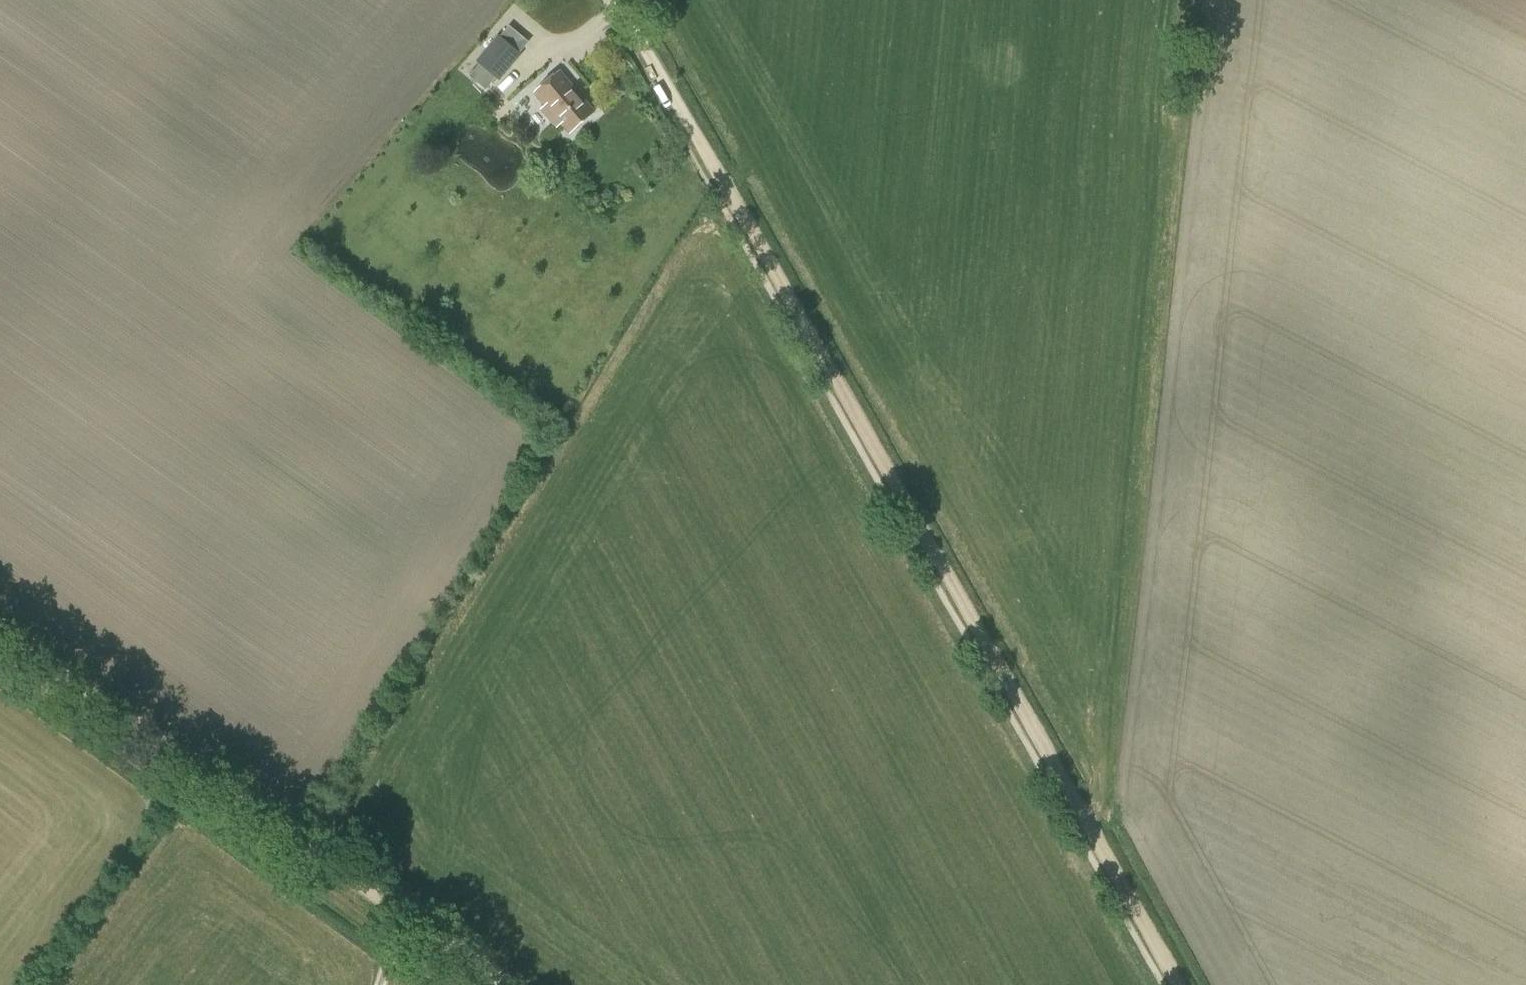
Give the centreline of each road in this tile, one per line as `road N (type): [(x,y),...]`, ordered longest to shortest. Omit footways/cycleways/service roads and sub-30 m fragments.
road 1 (track): [(618,0),(1179,984)]
road 2 (track): [(513,984),(0,625)]

